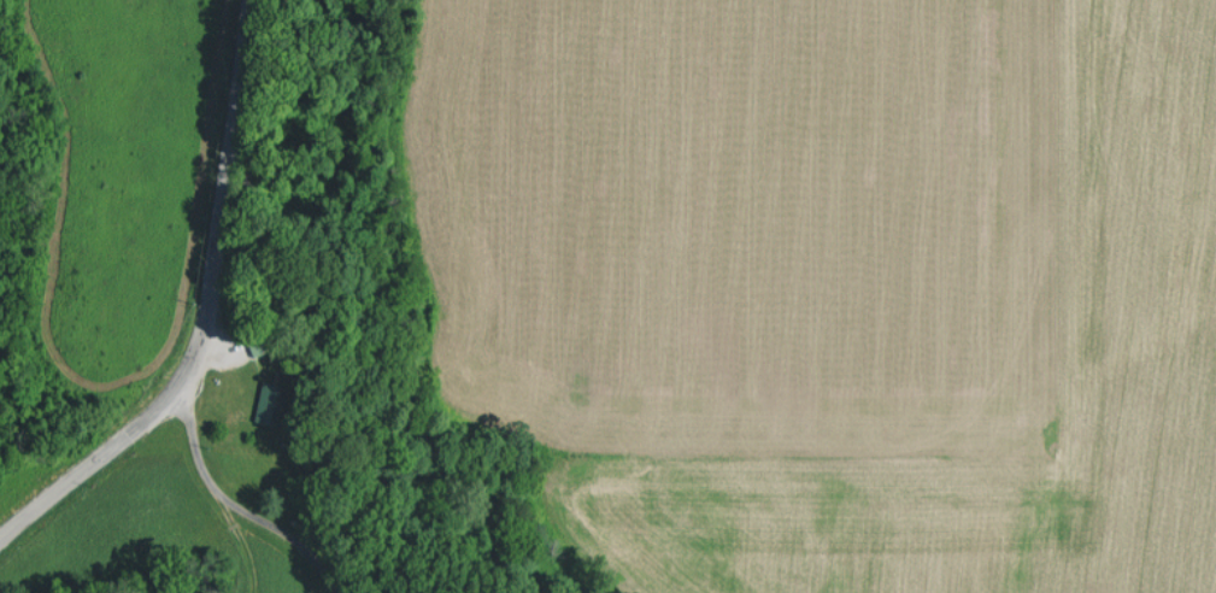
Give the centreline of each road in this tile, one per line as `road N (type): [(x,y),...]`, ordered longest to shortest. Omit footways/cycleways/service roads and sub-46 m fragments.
road 1 (residential): [(0,546),(184,383),(207,321),(246,0)]

